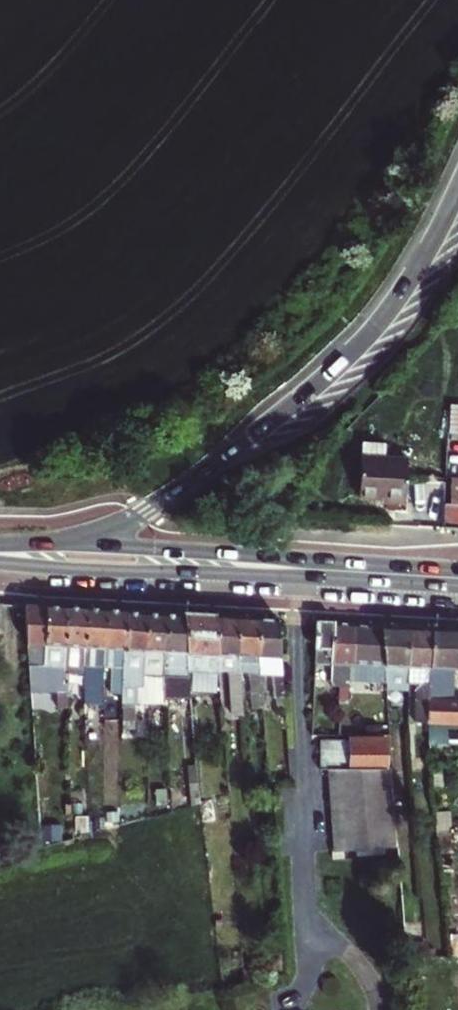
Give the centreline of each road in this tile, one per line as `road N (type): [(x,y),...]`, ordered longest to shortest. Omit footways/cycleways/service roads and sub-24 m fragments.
road 1 (trunk): [(457,210),(404,300),(315,395),(139,515),(19,554)]
road 2 (primary): [(457,574),(19,554)]

